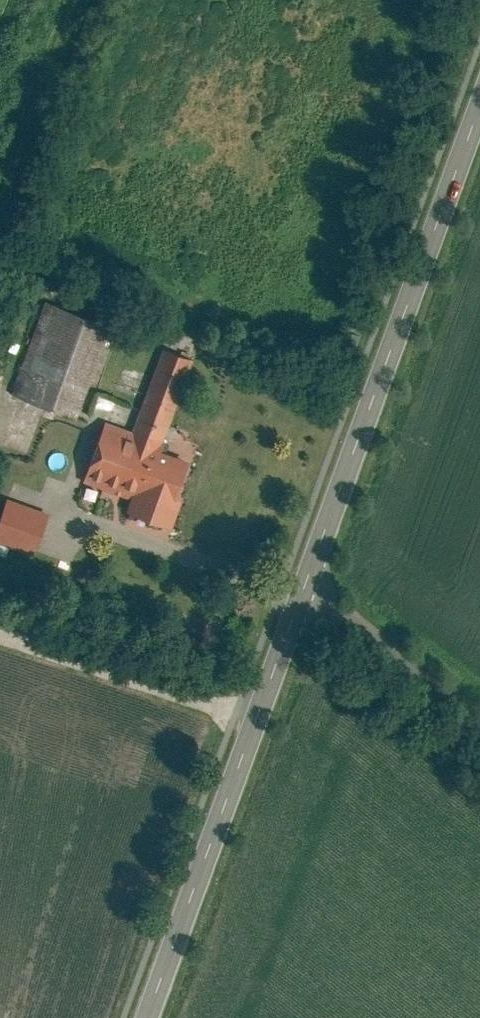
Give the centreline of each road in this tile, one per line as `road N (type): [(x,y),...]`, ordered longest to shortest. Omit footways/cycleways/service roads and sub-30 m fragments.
road 1 (tertiary): [(479,106),(304,582)]
road 2 (tertiary): [(304,582),(146,1017)]
road 3 (unclassified): [(304,582),(479,723)]

